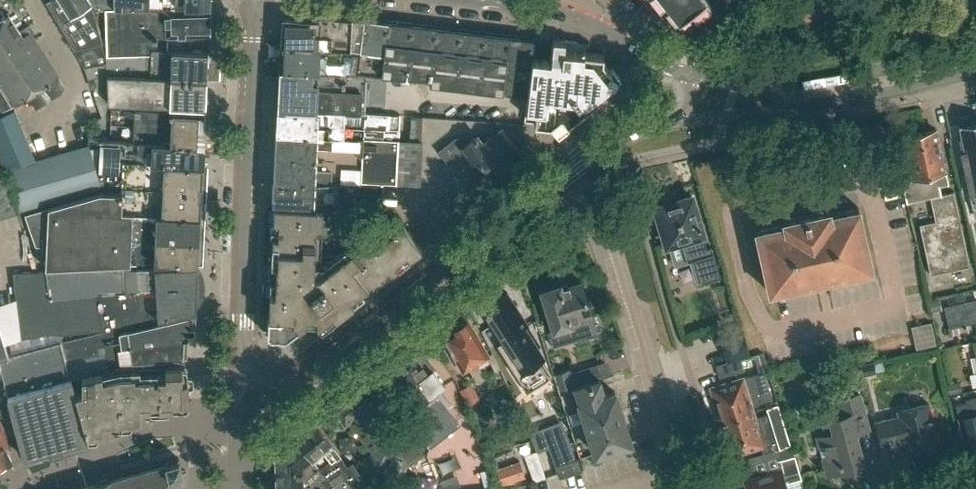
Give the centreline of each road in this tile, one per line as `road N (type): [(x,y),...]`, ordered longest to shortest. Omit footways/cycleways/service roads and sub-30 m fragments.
road 1 (secondary): [(270,378),(304,374),(585,162)]
road 2 (secondary): [(256,7),(245,339),(250,364),(270,378)]
road 3 (residential): [(585,162),(689,488)]
road 4 (secondary): [(686,123),(975,72)]
road 5 (secondary): [(975,50),(783,85),(693,77)]
road 6 (secondary): [(693,77),(566,18),(470,0)]

